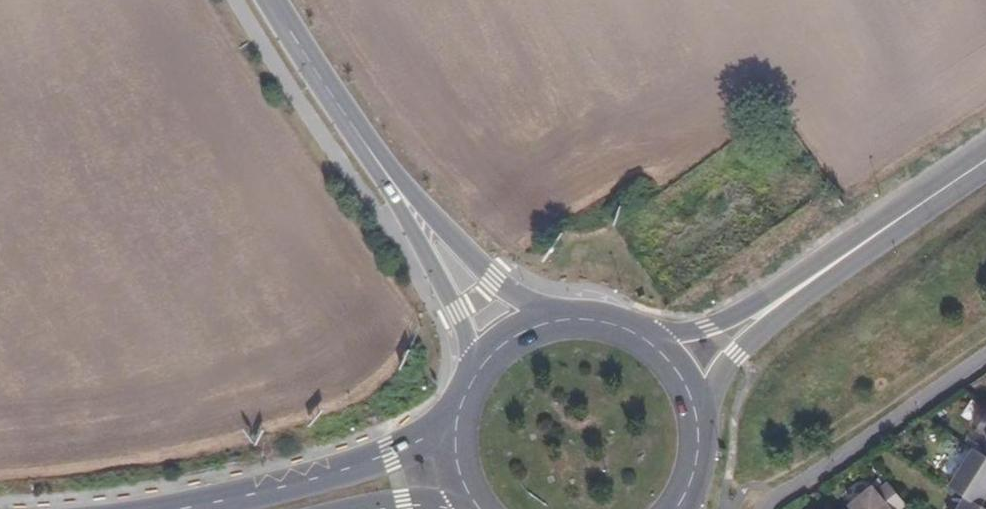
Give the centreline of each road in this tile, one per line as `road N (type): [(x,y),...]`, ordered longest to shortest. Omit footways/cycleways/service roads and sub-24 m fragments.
road 1 (primary): [(461,411),(390,454),(180,508)]
road 2 (residential): [(767,508),(775,494),(985,354)]
road 3 (tertiary): [(407,210),(270,0)]
road 4 (primary): [(844,257),(725,321),(673,336),(636,333)]
road 5 (primary): [(699,423),(734,354),(844,257)]
road 6 (tertiary): [(566,320),(494,283),(407,210)]
road 7 (tertiary): [(407,210),(477,374)]
road 8 (primary): [(985,162),(844,257)]
road 9 (track): [(855,249),(780,144)]

